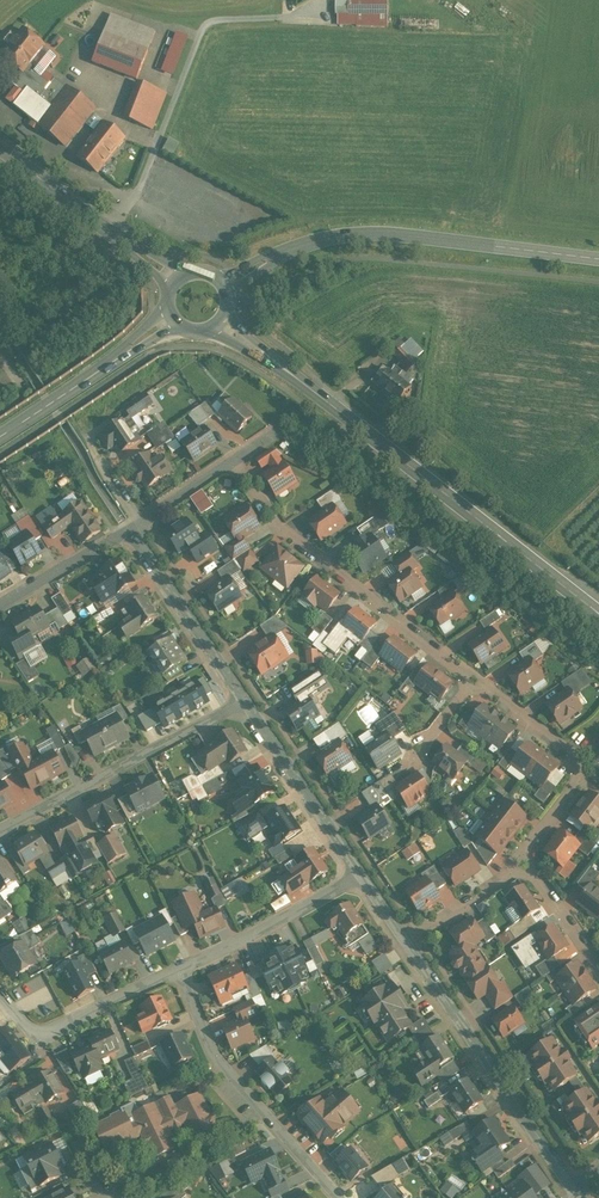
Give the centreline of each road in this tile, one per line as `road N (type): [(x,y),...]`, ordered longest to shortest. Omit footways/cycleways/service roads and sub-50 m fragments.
road 1 (secondary): [(222,324),(598,613)]
road 2 (tertiary): [(224,285),(284,252),(354,231),(598,259)]
road 3 (residential): [(232,460),(283,529),(474,678)]
road 4 (residential): [(581,1196),(406,944)]
road 5 (residential): [(180,971),(217,1058),(338,1197)]
road 6 (residential): [(245,700),(0,833)]
road 7 (residential): [(474,678),(581,761),(579,782),(520,857)]
road 8 (secondary): [(0,145),(175,281)]
road 9 (residential): [(360,876),(245,700)]
road 10 (residential): [(0,994),(32,1031),(44,1031),(180,971)]
road 11 (tertiary): [(171,319),(0,436)]
road 12 (residential): [(245,700),(129,530)]
road 13 (residential): [(180,971),(360,876)]
road 14 (residential): [(0,606),(129,530)]
road 15 (residential): [(520,857),(406,944)]
road 16 (residential): [(520,857),(598,970)]
road 17 (residential): [(129,530),(232,460)]

